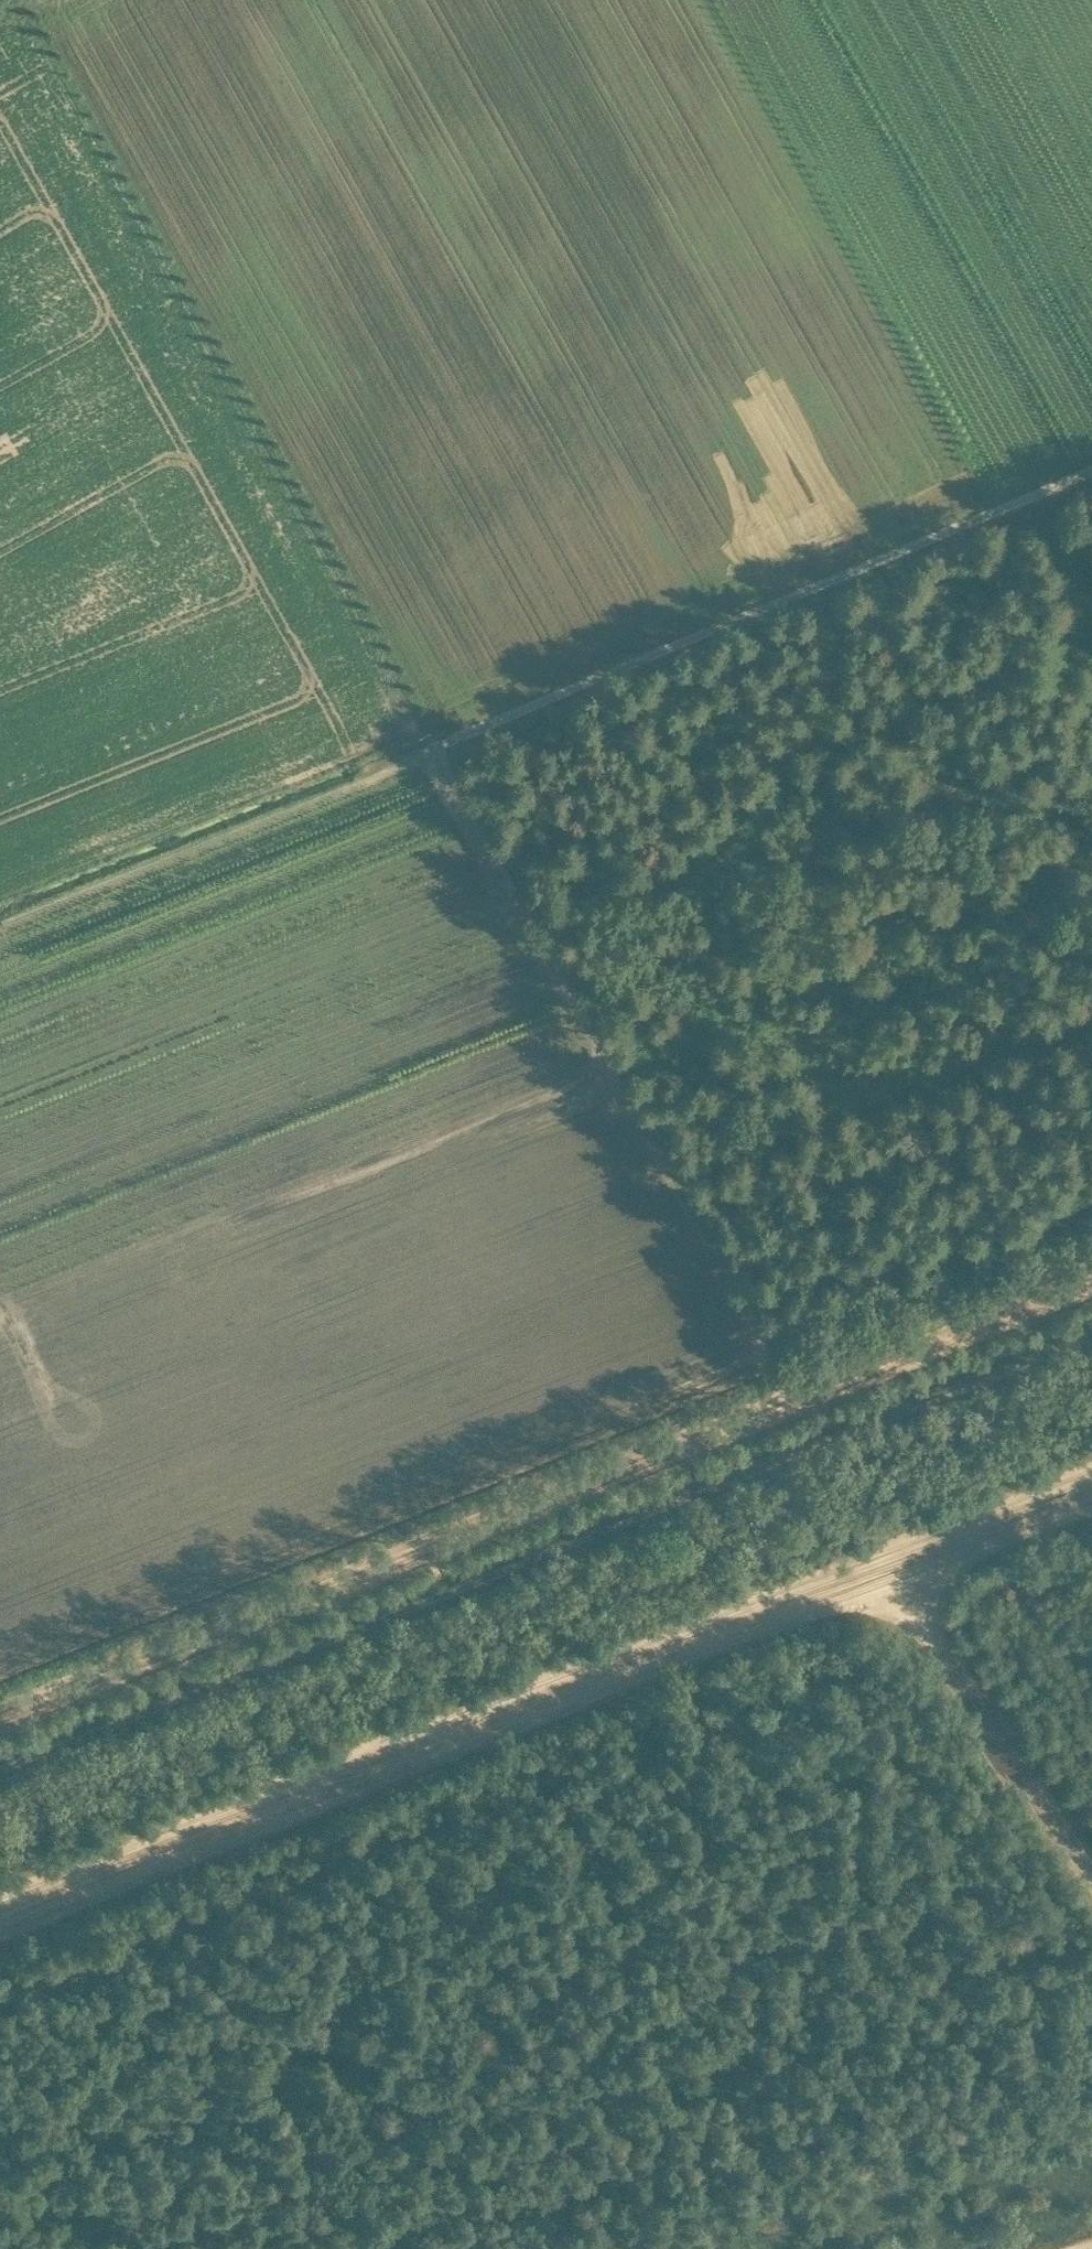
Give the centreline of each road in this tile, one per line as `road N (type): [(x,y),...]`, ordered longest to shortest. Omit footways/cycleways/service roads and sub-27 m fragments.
road 1 (track): [(0,1709),(1091,1275)]
road 2 (track): [(0,1922),(1091,1498)]
road 3 (track): [(889,1577),(1091,1884)]

